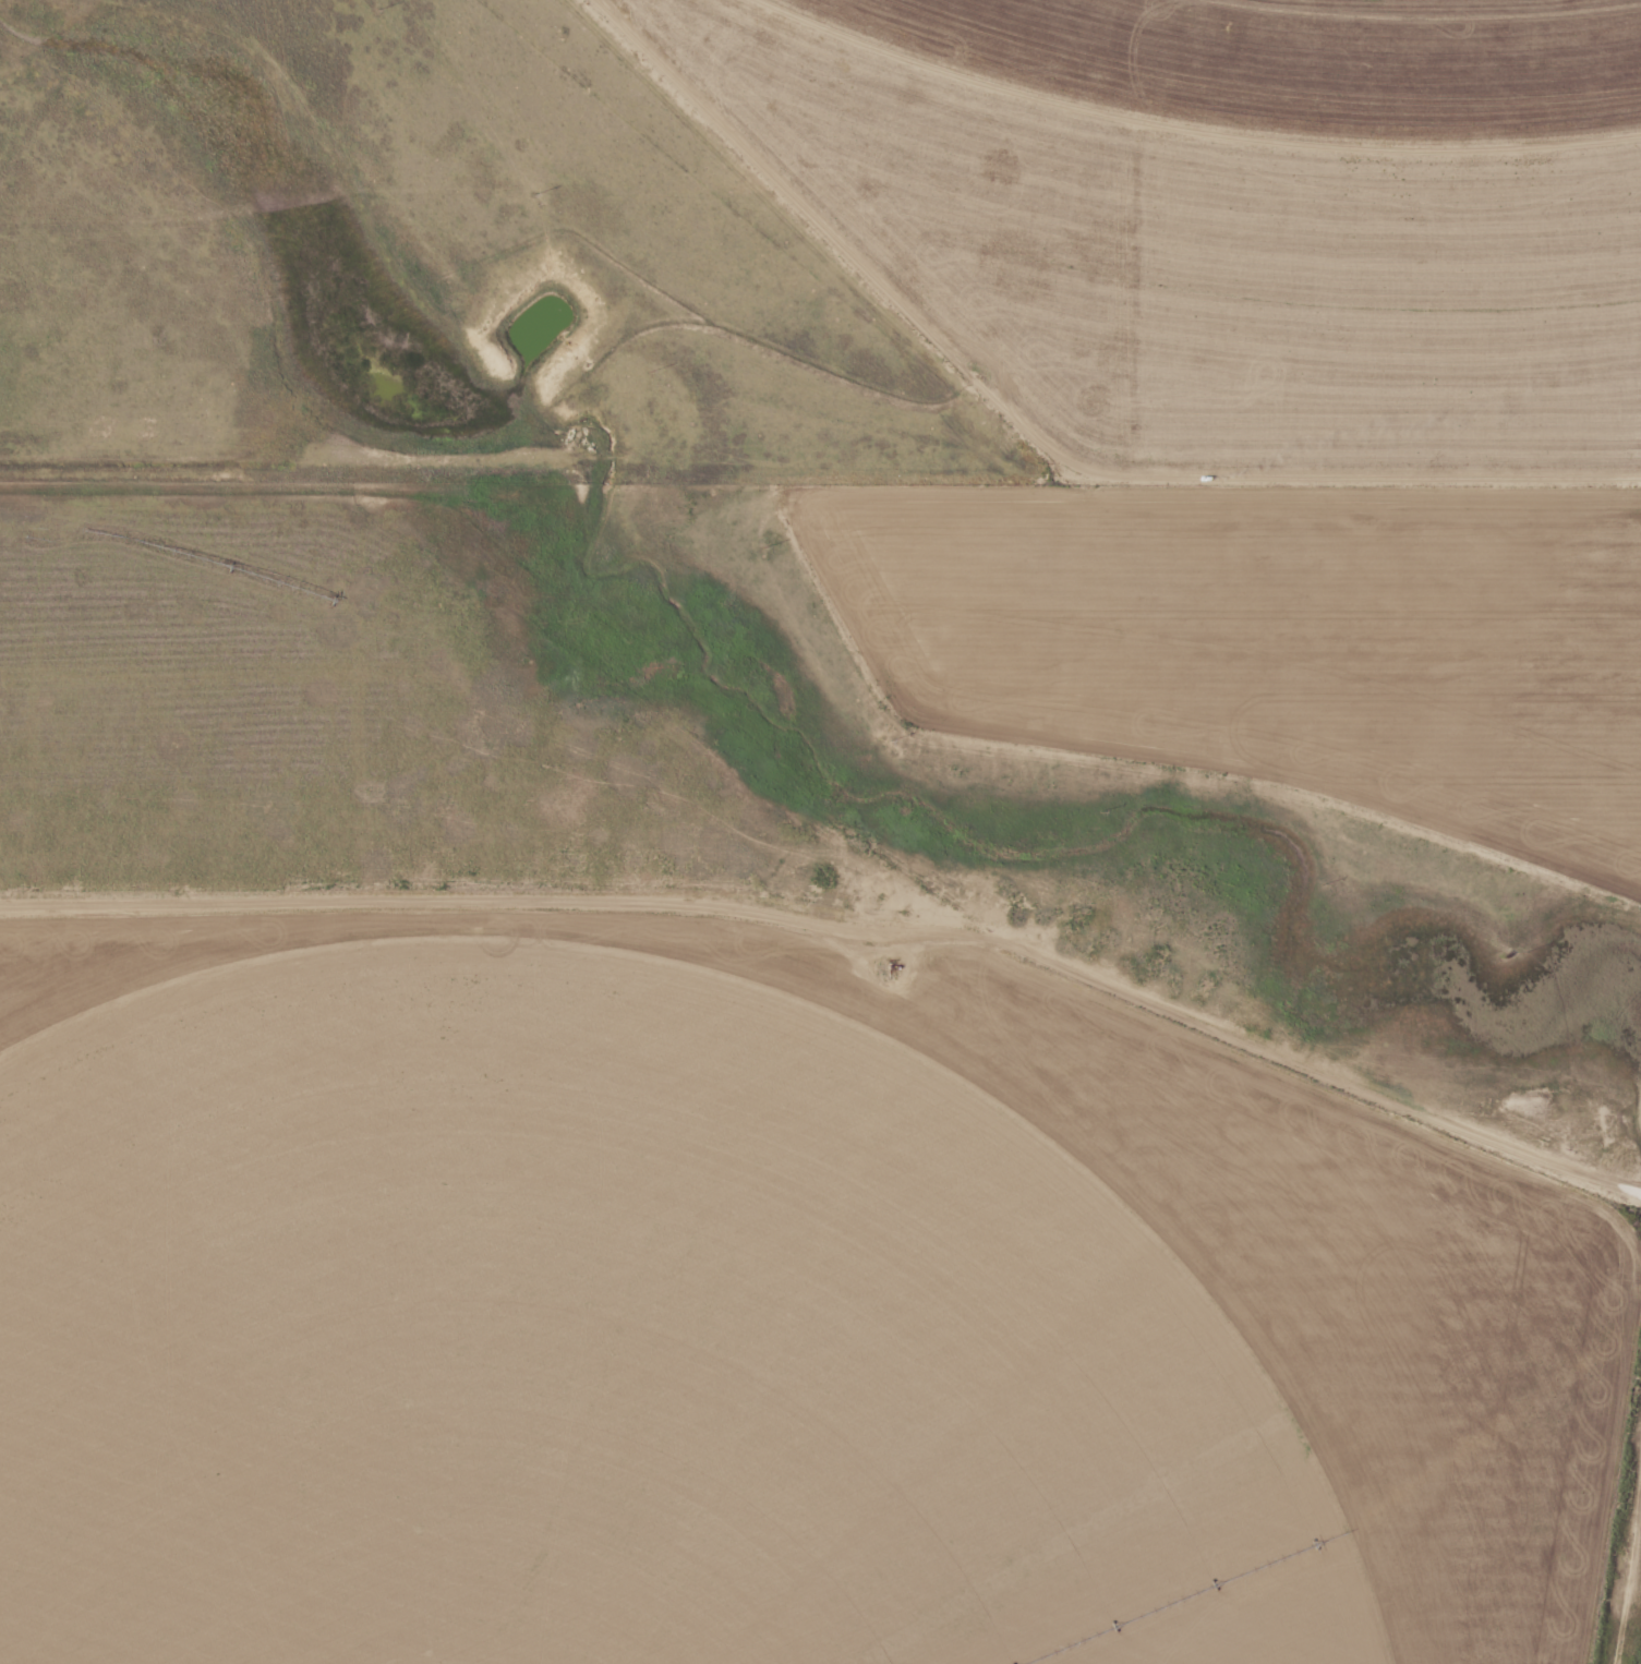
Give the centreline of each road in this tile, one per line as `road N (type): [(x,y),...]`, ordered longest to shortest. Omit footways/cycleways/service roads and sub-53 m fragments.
road 1 (residential): [(1640,544),(1130,553),(940,483),(820,351),(692,178),(521,0)]

